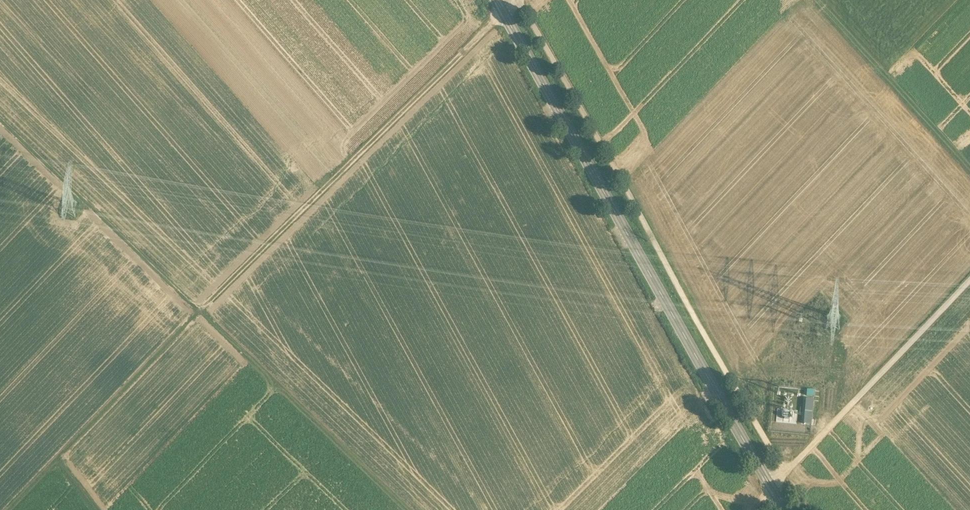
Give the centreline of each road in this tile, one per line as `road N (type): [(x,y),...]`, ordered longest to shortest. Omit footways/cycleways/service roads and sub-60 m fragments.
road 1 (track): [(9,509),(516,0)]
road 2 (tertiary): [(497,0),(785,509)]
road 3 (track): [(0,116),(410,509)]
road 4 (track): [(785,473),(519,0)]
road 5 (track): [(785,473),(969,281)]
road 6 (track): [(969,165),(821,0)]

